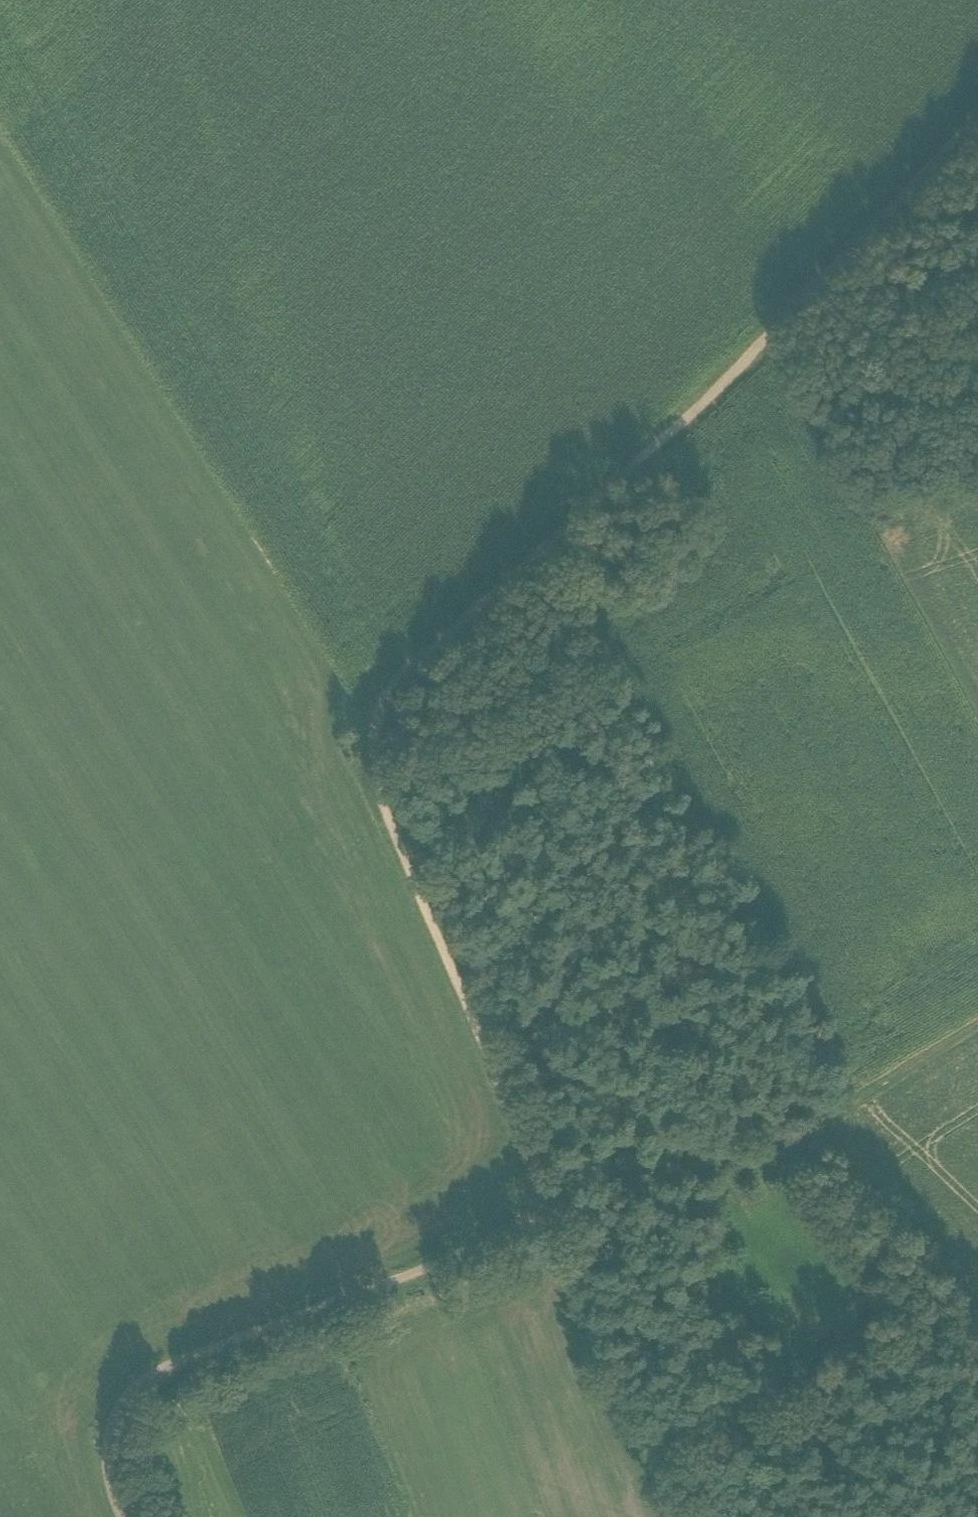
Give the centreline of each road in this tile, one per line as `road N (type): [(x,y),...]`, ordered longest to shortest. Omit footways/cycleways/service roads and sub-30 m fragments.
road 1 (track): [(977,134),(680,431),(392,698),(380,733),(378,780),(531,1148),(540,1184),(531,1221),(170,1369),(131,1404),(113,1435),(125,1516)]
road 2 (track): [(531,1221),(853,1104)]

